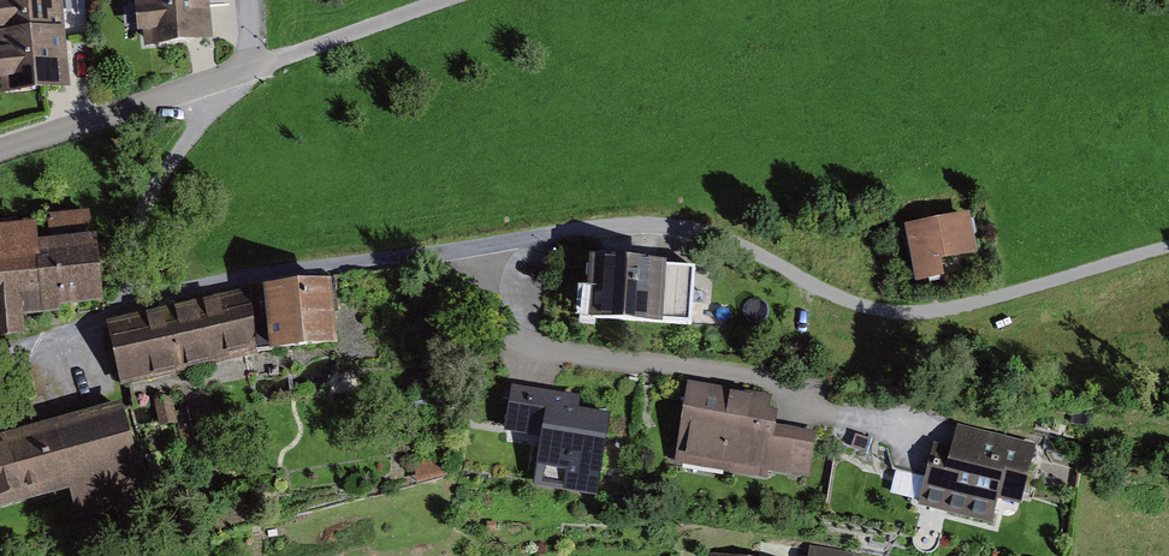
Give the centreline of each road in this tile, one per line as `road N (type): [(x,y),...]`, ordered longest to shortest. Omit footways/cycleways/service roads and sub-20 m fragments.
road 1 (residential): [(0,145),(254,64)]
road 2 (residential): [(254,64),(442,0)]

